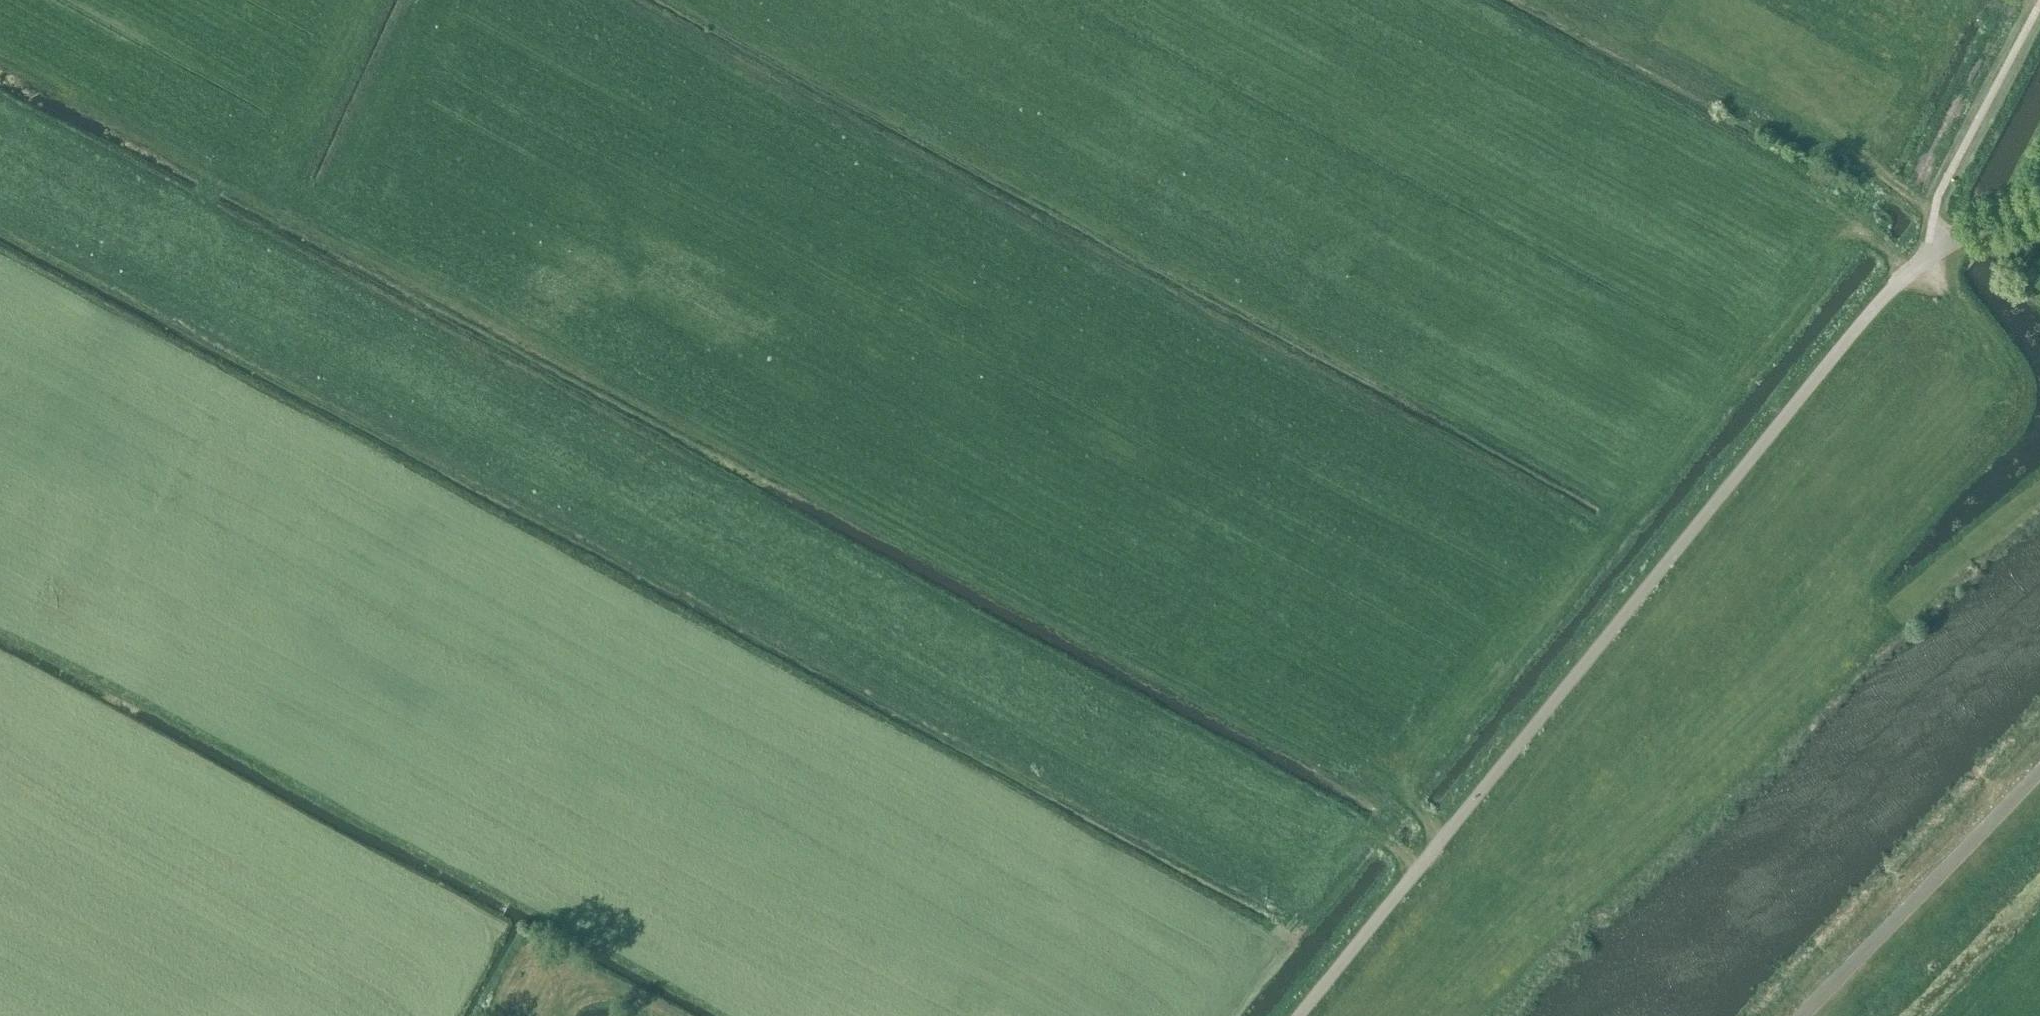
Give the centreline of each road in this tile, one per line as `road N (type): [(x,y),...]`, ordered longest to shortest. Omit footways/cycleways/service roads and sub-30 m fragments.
road 1 (unclassified): [(1301,1015),(1862,321),(1930,256)]
road 2 (unclassified): [(1802,1015),(2039,770)]

